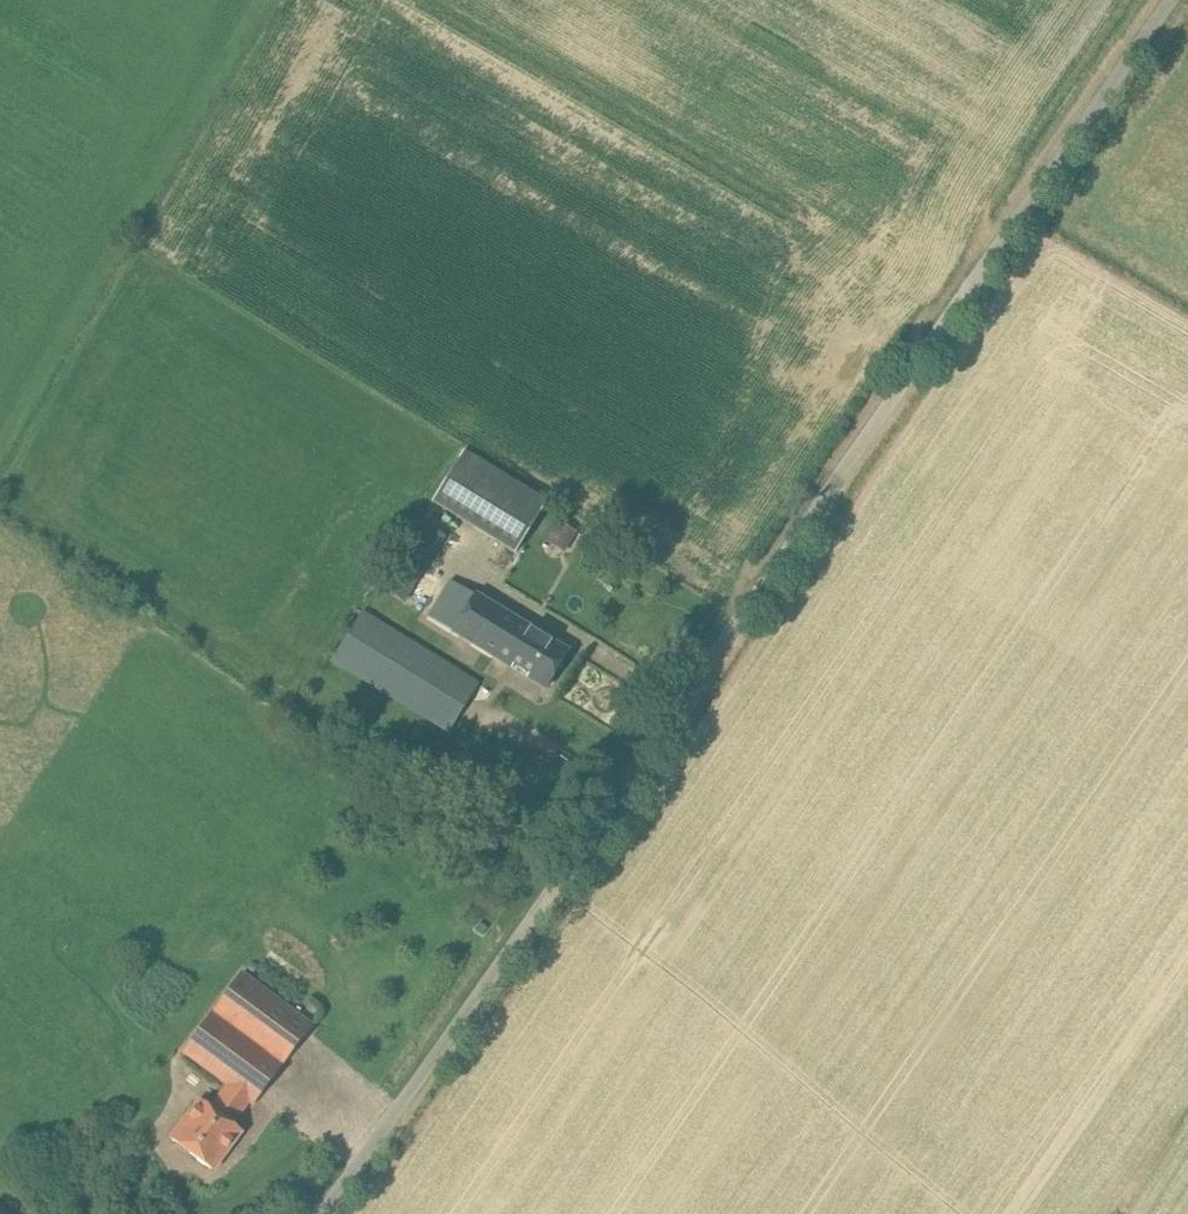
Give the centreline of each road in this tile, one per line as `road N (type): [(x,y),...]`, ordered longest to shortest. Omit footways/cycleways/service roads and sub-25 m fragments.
road 1 (unclassified): [(1166,0),(530,931),(323,1213)]

